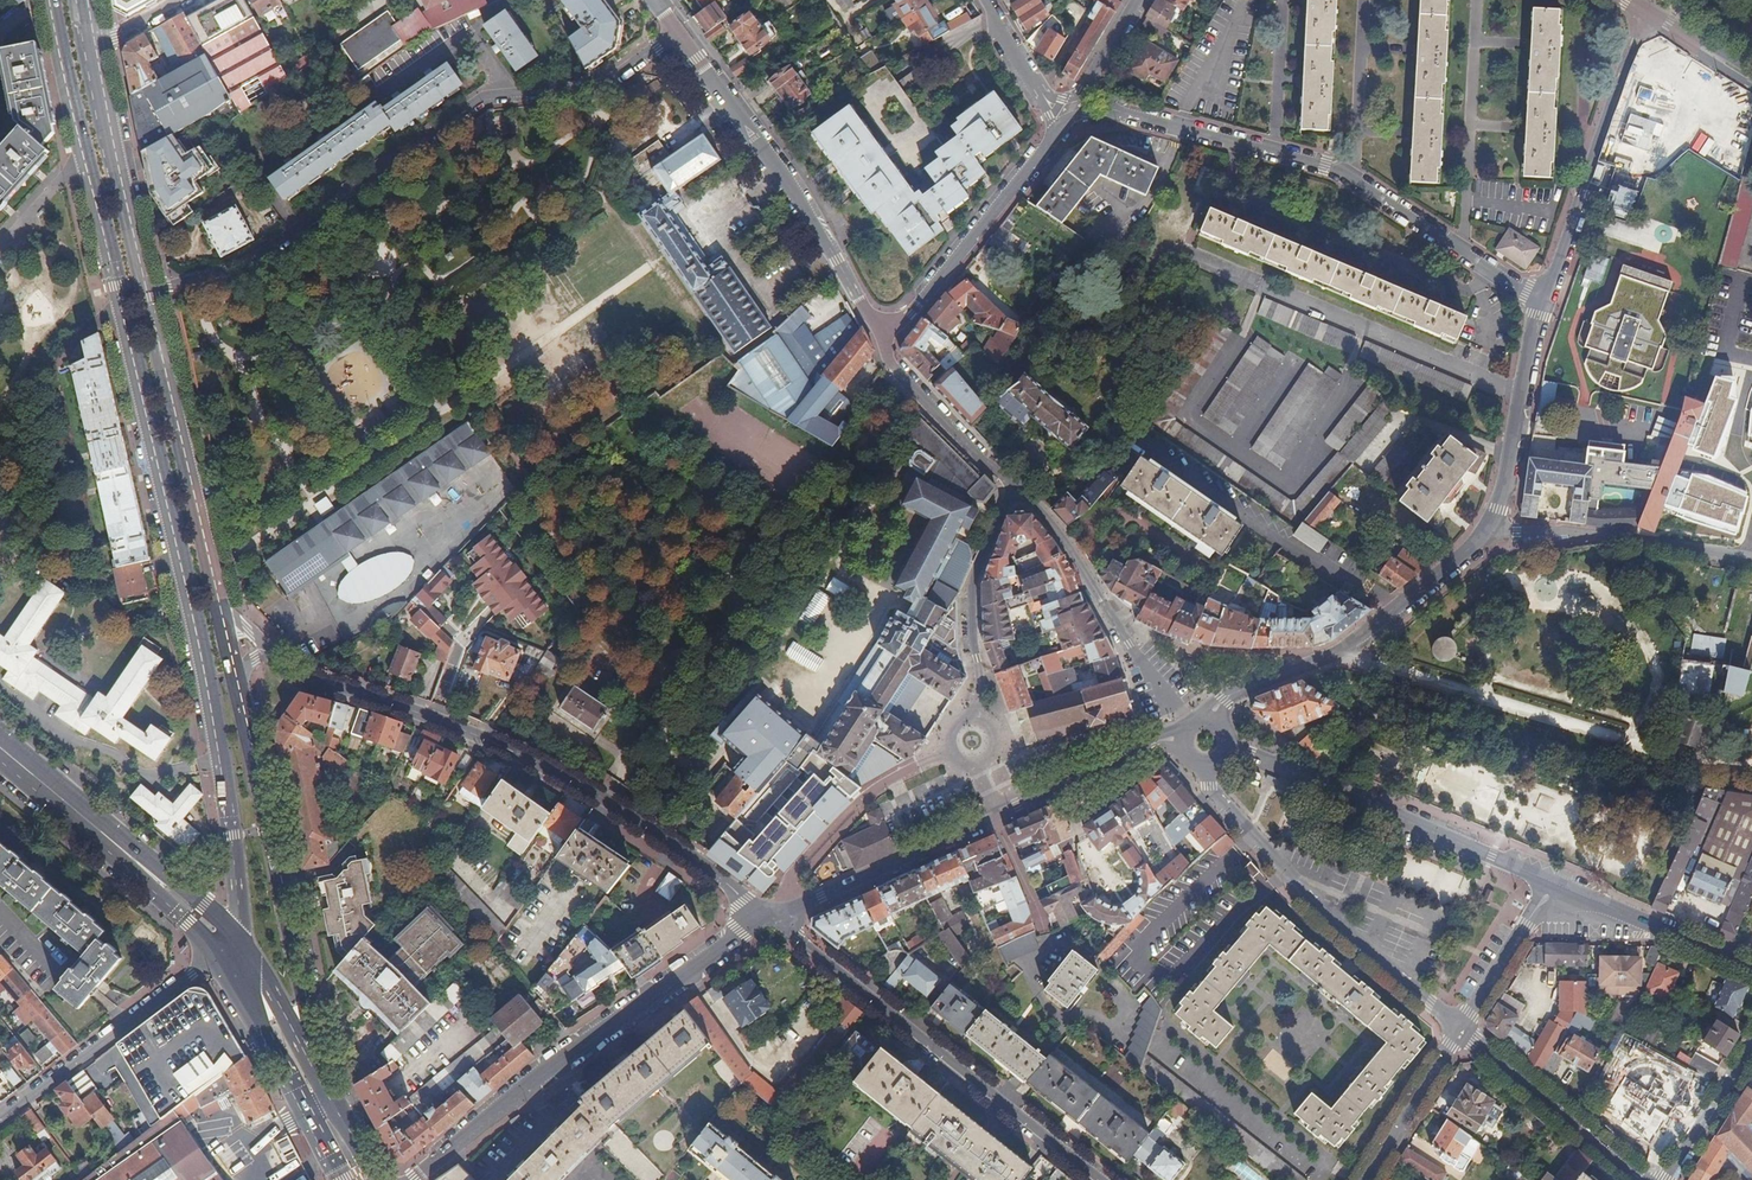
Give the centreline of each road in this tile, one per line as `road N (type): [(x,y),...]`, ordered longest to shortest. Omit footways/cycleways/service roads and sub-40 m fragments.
road 1 (primary): [(53,0),(201,652),(234,858)]
road 2 (residential): [(677,31),(598,87),(487,98),(243,270),(145,293)]
road 3 (residential): [(273,654),(303,679),(407,710),(572,781),(770,916)]
road 4 (residential): [(1545,300),(1325,164),(1119,112)]
road 5 (tertiary): [(413,1179),(610,1026),(770,916)]
road 6 (residential): [(1101,1179),(770,916)]
road 7 (primary): [(319,1074),(236,680)]
road 8 (tertiary): [(677,31),(800,191),(880,345)]
road 9 (residential): [(1197,763),(1300,891),(1461,1027)]
road 10 (tertiary): [(1228,742),(1556,883)]
road 11 (tertiary): [(1205,711),(1338,654),(1497,529)]
road 12 (primary): [(221,608),(145,293)]
road 13 (tertiary): [(1645,16),(1545,300)]
road 14 (primary): [(0,758),(221,955)]
road 15 (residential): [(1191,723),(1132,650),(1064,540),(1018,494)]
road 16 (residential): [(221,955),(0,1123)]
road 17 (tertiary): [(1054,135),(880,345)]
road 18 (primary): [(145,293),(91,44)]
road 19 (primary): [(221,955),(340,1179)]
road 20 (residential): [(770,916),(794,872),(869,792),(953,752)]
road 21 (tertiary): [(996,816),(770,916)]
road 22 (residential): [(1358,1179),(1169,1025)]
road 23 (residential): [(1018,494),(974,578),(978,720)]
road 24 (residential): [(1641,1179),(1461,1027)]
road 25 (primary): [(179,886),(0,735)]
road 26 (tertiary): [(1497,529),(1545,300)]
road 27 (tertiary): [(1556,883),(1751,966)]
road 28 (residential): [(880,345),(1018,494)]
road 29 (tertiary): [(1165,736),(996,816)]
road 30 (residential): [(1461,1027),(1367,1179)]
road 31 (residential): [(1556,883),(1461,1027)]
road 32 (residential): [(1669,1179),(1751,1047)]
road 33 (primary): [(319,1074),(242,940)]
road 34 (residential): [(1637,541),(1497,529)]
road 35 (residential): [(996,816),(1045,931)]
road 36 (tertiary): [(1751,81),(1645,16)]
road 37 (primary): [(377,1179),(319,1074)]

